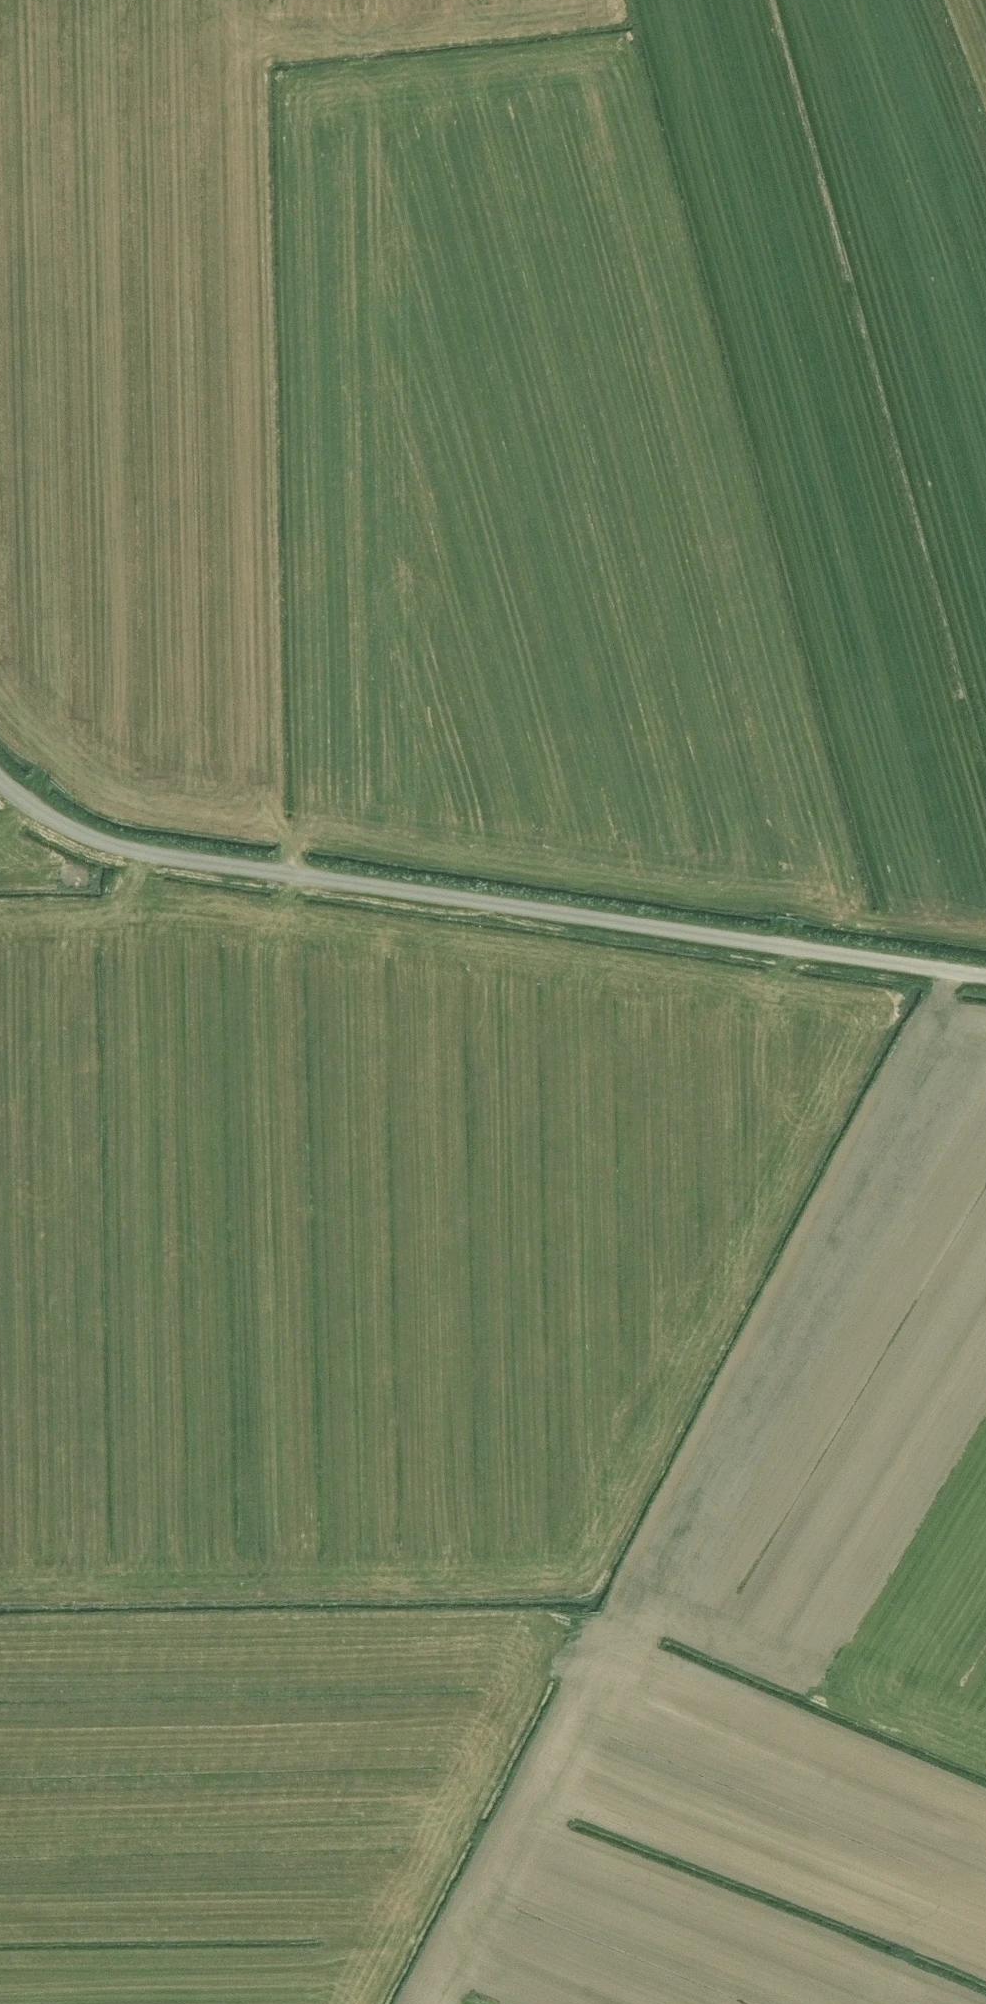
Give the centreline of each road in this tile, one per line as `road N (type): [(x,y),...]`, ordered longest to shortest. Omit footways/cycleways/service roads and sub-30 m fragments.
road 1 (unclassified): [(985,976),(137,853),(46,816),(0,783)]

